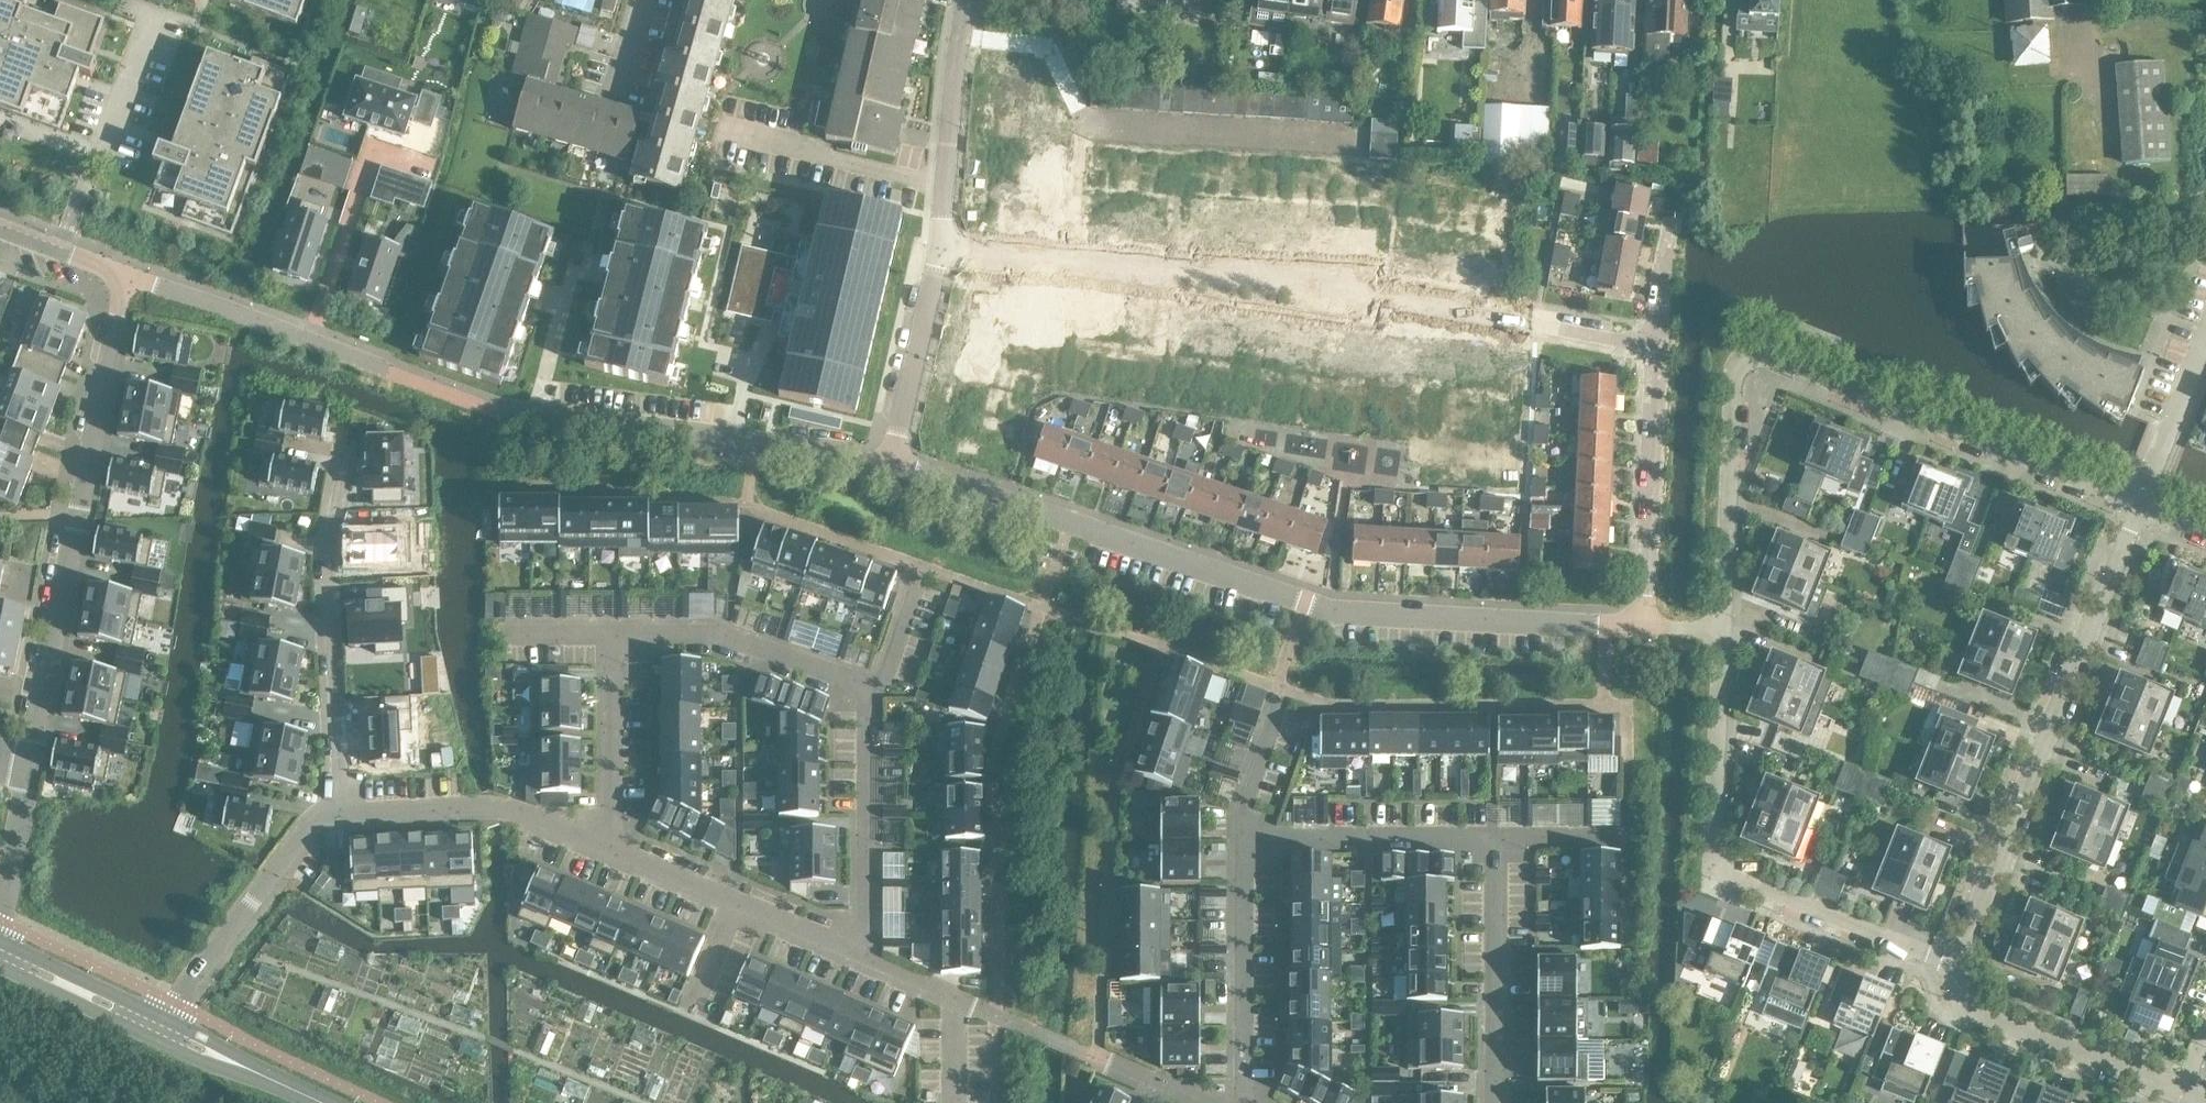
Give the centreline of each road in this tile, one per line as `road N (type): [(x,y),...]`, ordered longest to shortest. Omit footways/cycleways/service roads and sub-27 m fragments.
road 1 (residential): [(1644,623),(1333,615),(900,462)]
road 2 (residential): [(943,251),(1375,293),(1654,342)]
road 3 (residential): [(1727,622),(1732,375),(1740,360),(1756,357),(2138,505)]
road 4 (residential): [(0,916),(122,275)]
road 5 (residential): [(1947,972),(2138,505)]
road 6 (residential): [(1947,972),(1714,872),(1727,622)]
road 7 (residential): [(1097,1059),(1121,759),(1160,646)]
road 8 (residential): [(1042,609),(997,748),(995,1014)]
road 9 (residential): [(900,462),(507,414)]
road 10 (residential): [(346,448),(323,556),(342,815)]
road 11 (residential): [(162,1025),(321,817),(342,815)]
road 12 (residential): [(1644,623),(1654,342)]
road 13 (residential): [(2183,1096),(1970,1014),(1951,994),(1947,972)]
road 14 (residential): [(855,954),(601,849)]
road 15 (residential): [(874,684),(866,710),(865,930),(855,954)]
road 16 (residential): [(610,631),(721,634),(874,684)]
road 17 (residential): [(1246,1102),(1246,843)]
road 18 (residential): [(1493,1102),(1493,845)]
road 19 (residential): [(943,251),(967,0)]
road 20 (residential): [(1493,845),(1246,843)]
road 21 (residential): [(610,631),(612,820),(601,849)]
road 22 (residential): [(900,462),(943,251)]
road 23 (tertiary): [(330,1102),(162,1025)]
road 24 (residential): [(2138,505),(2205,333)]
road 25 (tertiary): [(162,1025),(0,950)]
road 26 (residential): [(342,815),(519,811)]
road 27 (residential): [(1654,342),(1680,180)]
road 28 (residential): [(1246,843),(1247,806),(1280,687)]
road 29 (residential): [(995,1014),(855,954)]
road 30 (residential): [(1493,845),(1629,846)]
road 31 (residential): [(122,275),(0,229)]
road 32 (residential): [(914,566),(874,684)]

